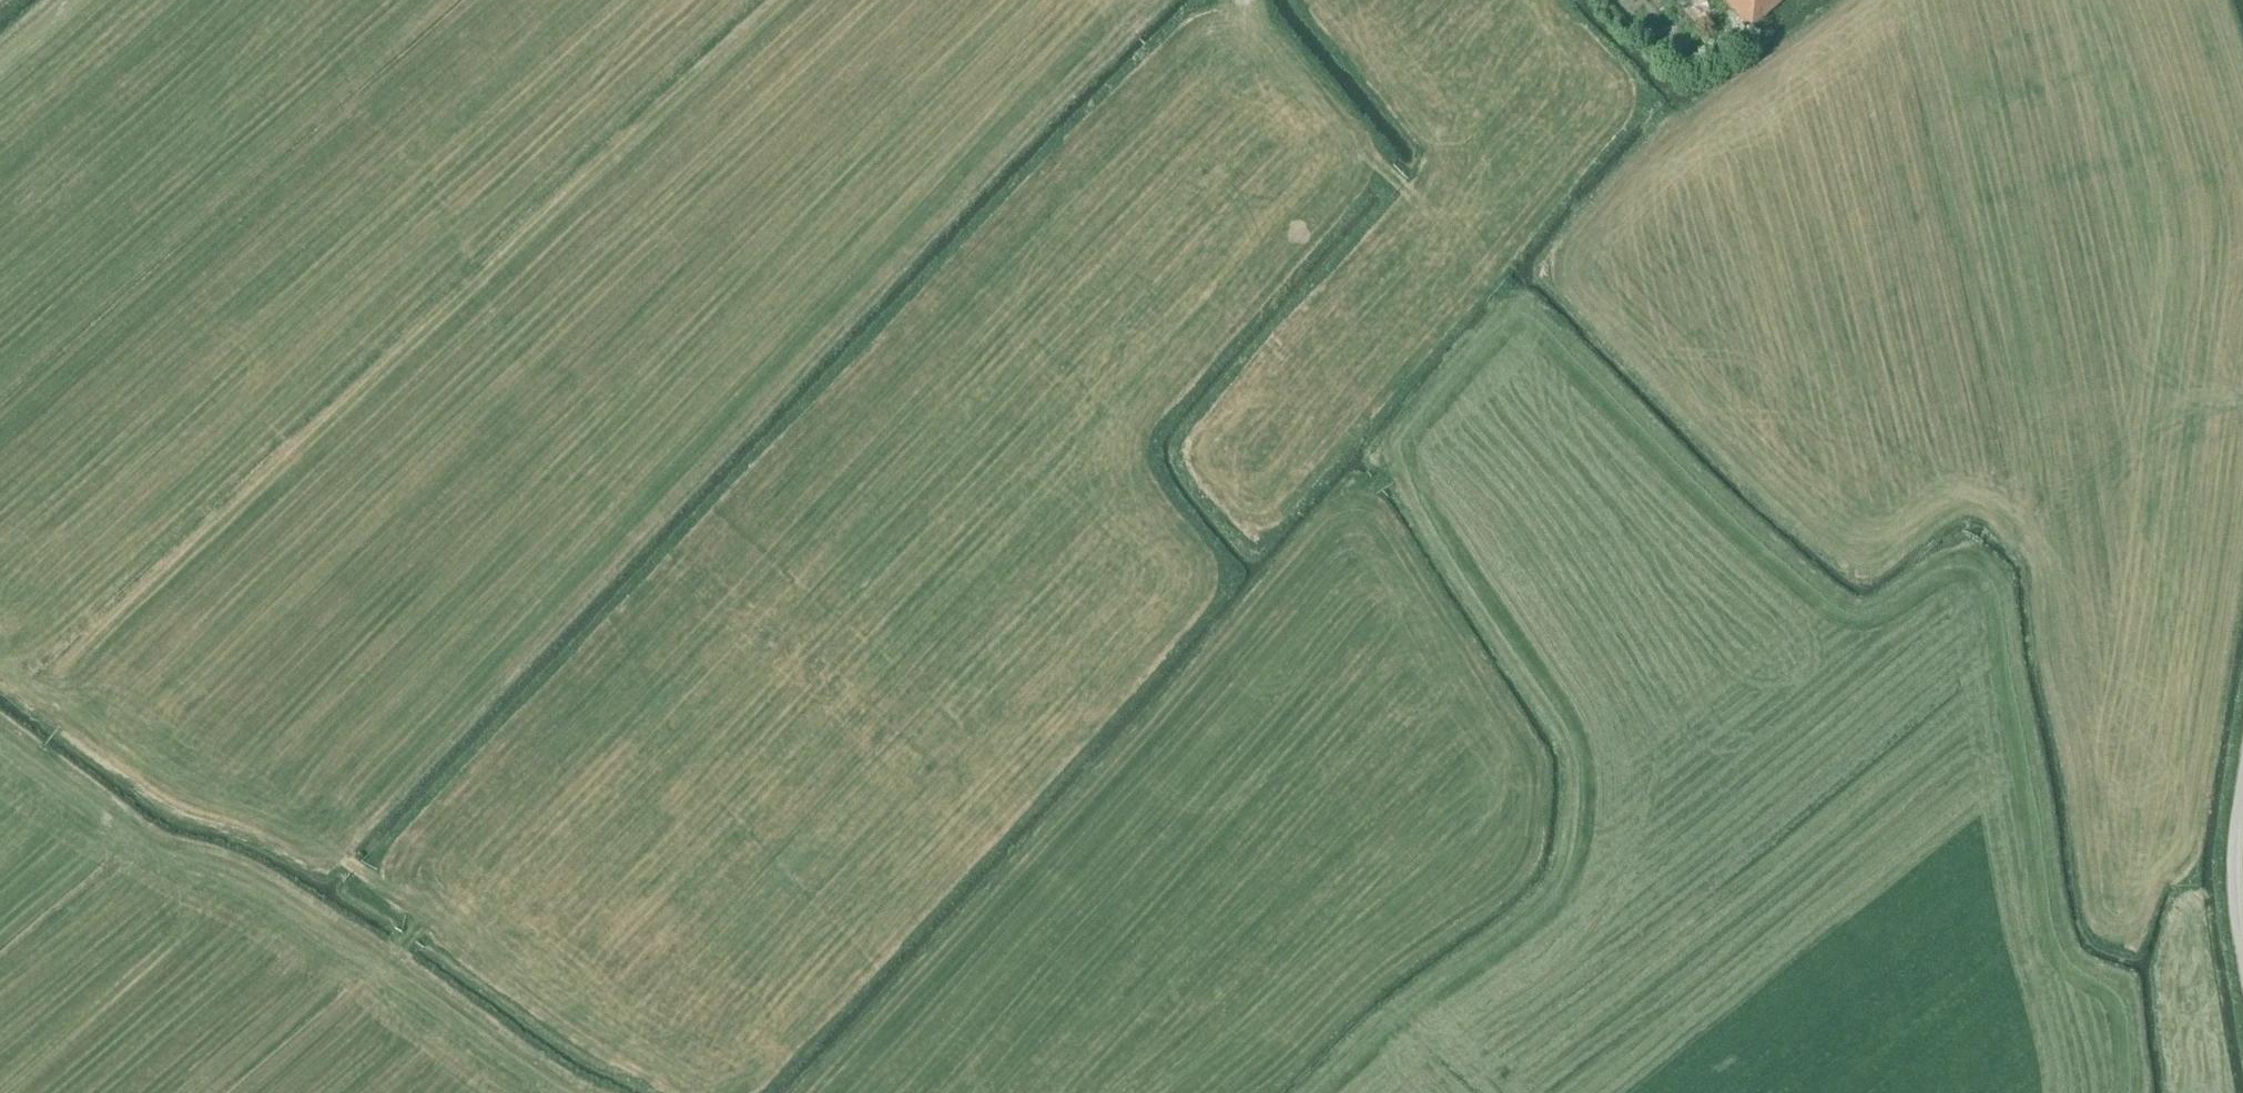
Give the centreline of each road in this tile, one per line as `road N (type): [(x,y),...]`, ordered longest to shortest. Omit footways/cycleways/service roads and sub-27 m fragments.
road 1 (unclassified): [(2242,980),(2225,882),(2242,780)]

